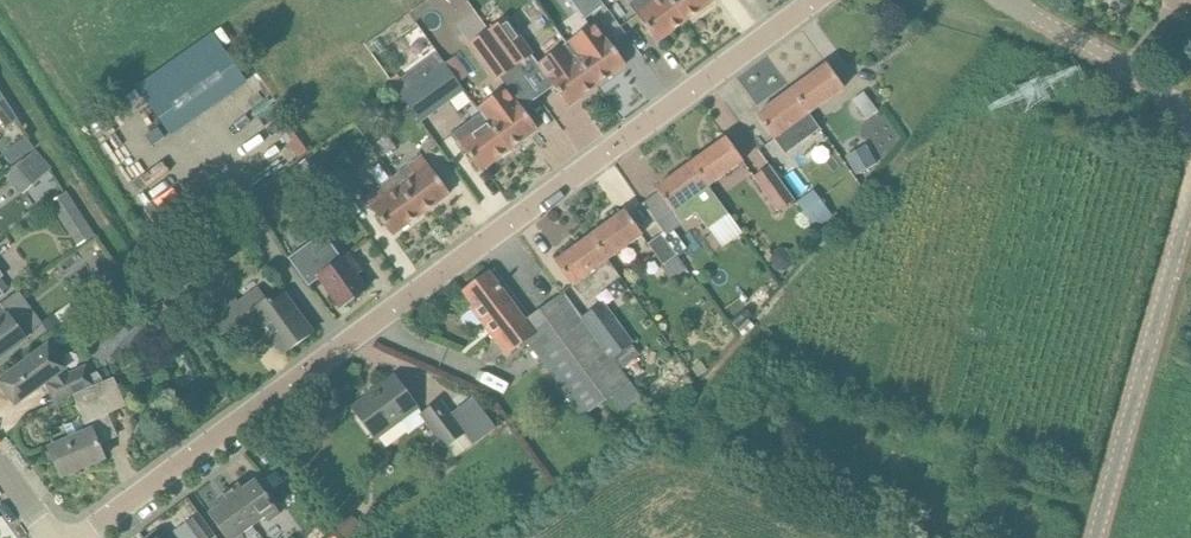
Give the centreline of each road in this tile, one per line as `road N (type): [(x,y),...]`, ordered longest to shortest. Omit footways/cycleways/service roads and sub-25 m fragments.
road 1 (unclassified): [(72,537),(816,0)]
road 2 (unclassified): [(1097,537),(1190,200)]
road 3 (unclassified): [(1185,116),(1160,92),(1010,0)]

